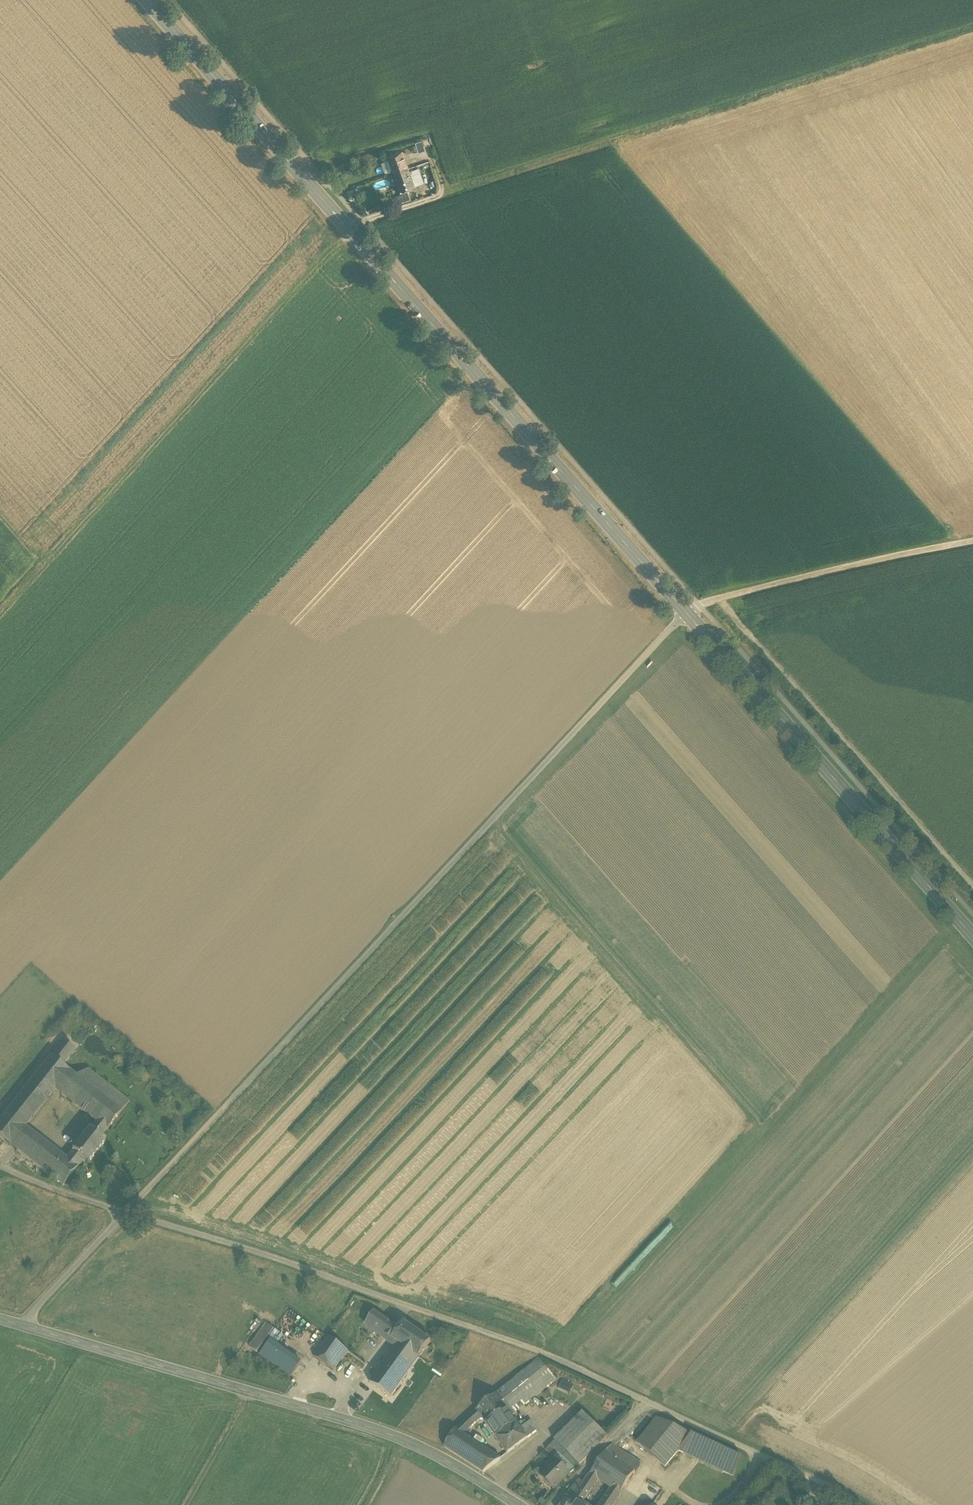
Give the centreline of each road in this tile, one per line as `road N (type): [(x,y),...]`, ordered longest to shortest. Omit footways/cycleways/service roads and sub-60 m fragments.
road 1 (unclassified): [(687,608),(125,1215)]
road 2 (primary): [(148,0),(687,608)]
road 3 (unclassified): [(857,1504),(546,1356),(125,1215)]
road 4 (tertiary): [(517,1504),(440,1458),(371,1429),(19,1326)]
road 5 (primary): [(687,608),(972,940)]
road 6 (unclassified): [(972,541),(687,608)]
road 7 (unclassified): [(125,1215),(19,1326)]
road 8 (track): [(554,1504),(645,1404)]
road 9 (unclassified): [(125,1215),(0,1169)]

